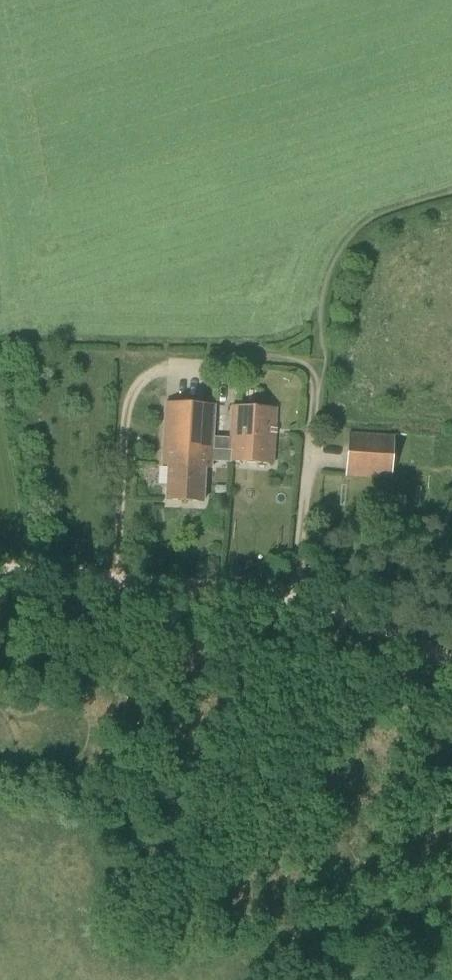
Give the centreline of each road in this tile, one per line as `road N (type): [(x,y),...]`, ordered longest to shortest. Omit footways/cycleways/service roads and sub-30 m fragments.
road 1 (track): [(326,979),(333,974),(295,599)]
road 2 (track): [(310,371),(290,360),(242,357),(170,362),(133,389),(116,580)]
road 3 (track): [(0,568),(295,599)]
road 4 (track): [(295,599),(310,371)]
road 5 (track): [(295,599),(350,615),(451,663)]

